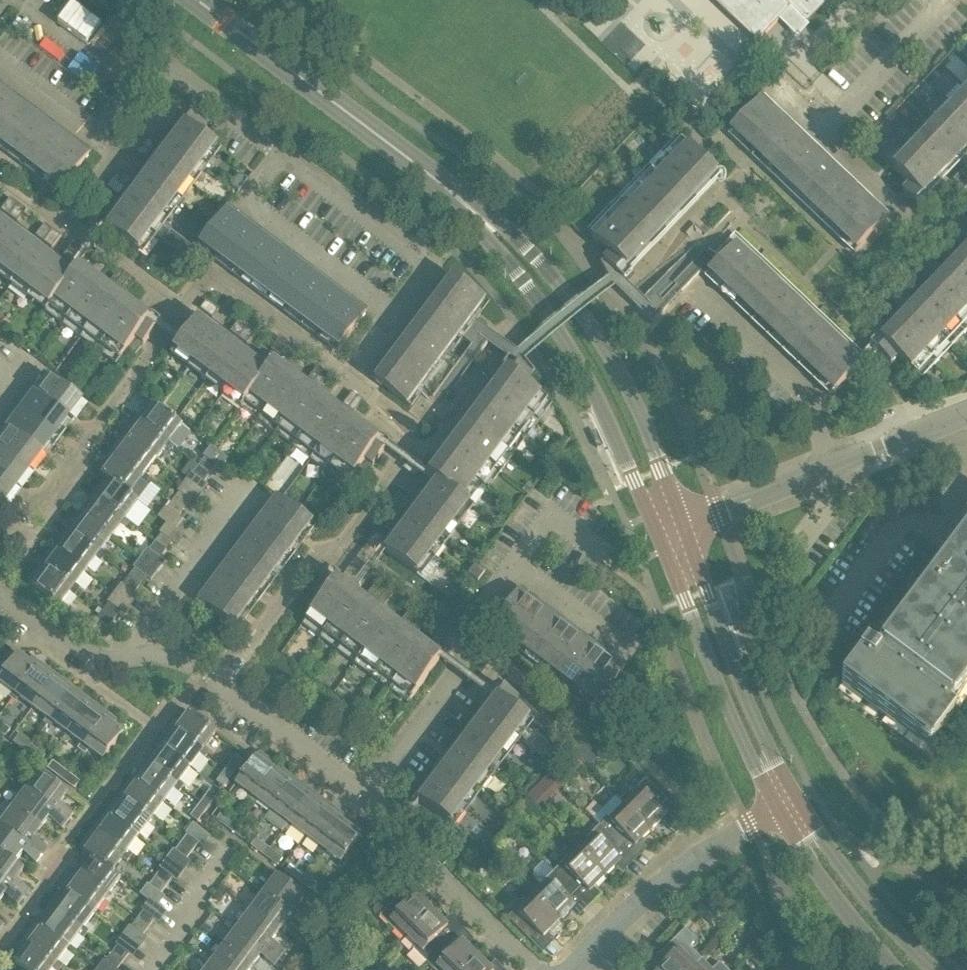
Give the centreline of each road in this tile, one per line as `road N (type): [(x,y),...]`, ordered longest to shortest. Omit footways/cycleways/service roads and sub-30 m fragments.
road 1 (tertiary): [(684,525),(638,406),(600,335),(532,253),(408,156)]
road 2 (tertiary): [(408,156),(523,279),(574,348),(659,533)]
road 3 (tertiary): [(659,533),(731,721),(777,810)]
road 4 (tertiary): [(797,799),(762,732),(684,525)]
road 5 (residential): [(368,792),(458,672),(463,631),(513,561)]
road 6 (residential): [(368,792),(202,671),(138,657)]
road 7 (tertiary): [(408,156),(193,0)]
road 8 (residential): [(398,315),(435,265),(280,149)]
road 9 (residential): [(280,149),(244,203),(398,315)]
road 10 (residential): [(534,969),(436,873),(368,792)]
road 11 (residential): [(589,952),(688,864),(777,810)]
road 12 (residential): [(833,467),(804,386),(703,293)]
road 13 (tertiary): [(932,969),(868,901),(797,799)]
road 14 (residential): [(138,657),(146,631),(250,492)]
road 15 (tertiary): [(777,810),(855,928),(893,969)]
road 16 (residential): [(139,85),(100,138),(0,63)]
road 17 (residential): [(950,0),(821,133)]
road 18 (residential): [(280,149),(174,70),(150,69),(139,85)]
road 19 (residential): [(684,525),(833,467)]
road 20 (residential): [(138,657),(77,649),(0,593)]
road 21 (residential): [(155,969),(189,923),(189,901),(231,847)]
road 22 (residential): [(20,0),(139,85)]
road 23 (residential): [(833,467),(966,414)]

